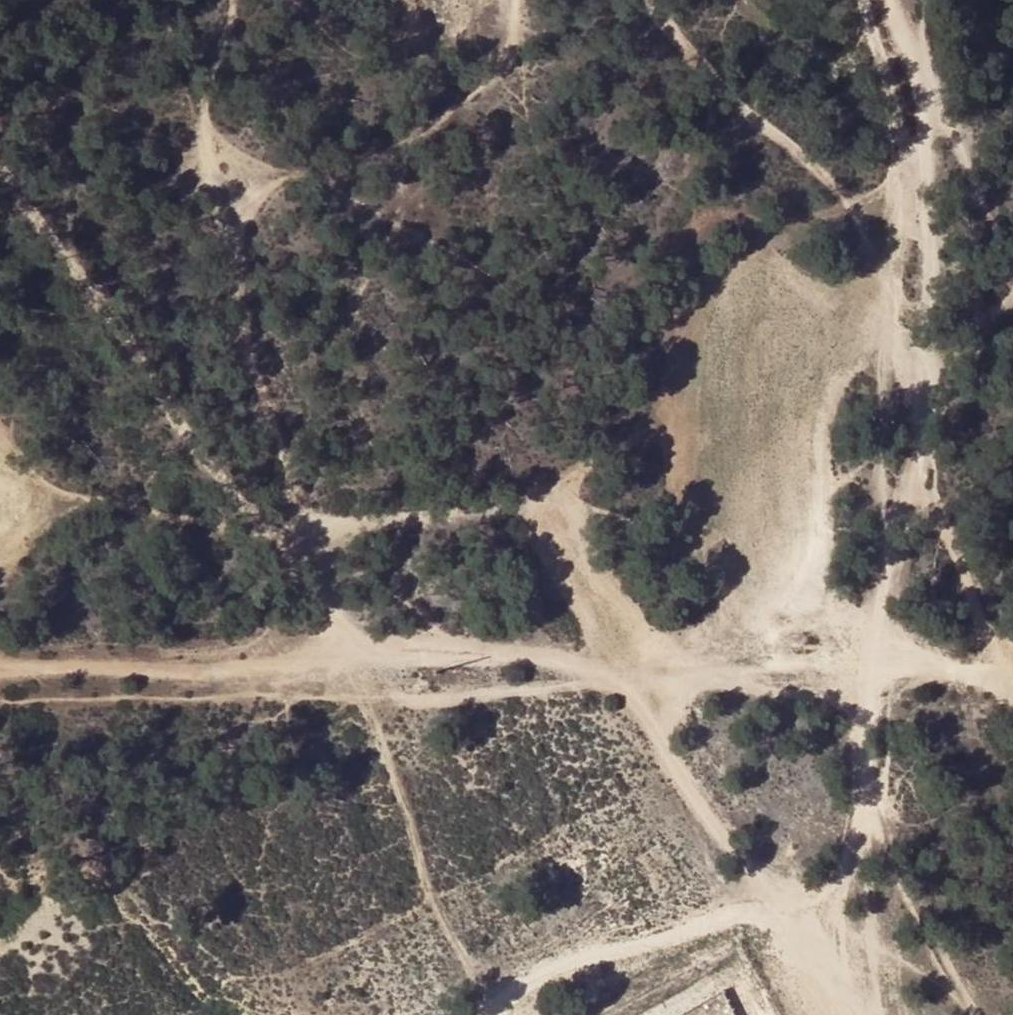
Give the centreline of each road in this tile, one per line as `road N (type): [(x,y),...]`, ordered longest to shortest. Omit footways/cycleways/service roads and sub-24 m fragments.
road 1 (track): [(21,463),(301,527),(476,511),(556,483),(619,440),(782,231),(906,239)]
road 2 (track): [(0,668),(255,668),(343,652),(529,655),(626,671),(868,663)]
road 3 (track): [(868,663),(914,107),(882,0)]
road 4 (track): [(0,158),(128,323),(194,438),(301,527),(333,587),(343,652)]
road 5 (track): [(841,1014),(626,671)]
road 6 (track): [(871,1014),(854,828),(868,663)]
road 7 (track): [(506,1014),(588,976),(787,917)]
road 8 (track): [(879,490),(939,381),(1012,300)]
road 9 (track): [(868,663),(990,678)]

